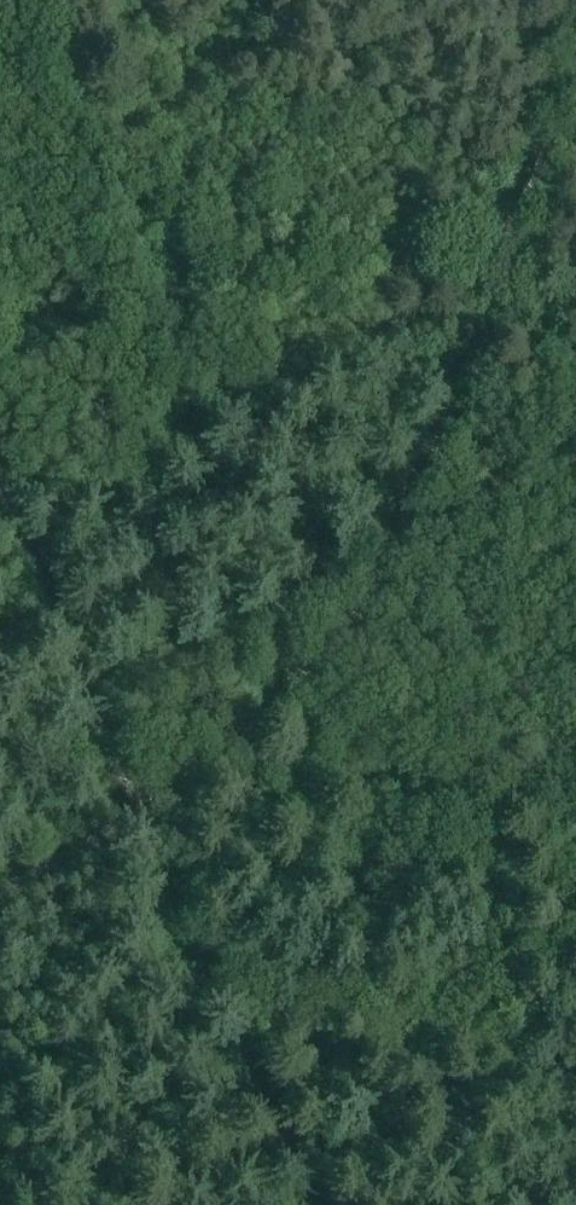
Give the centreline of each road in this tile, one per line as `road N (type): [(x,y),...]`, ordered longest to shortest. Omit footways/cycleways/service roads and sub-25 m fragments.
road 1 (track): [(483,324),(422,483),(358,601),(285,696),(138,810)]
road 2 (track): [(0,493),(138,810)]
road 3 (track): [(575,84),(483,324)]
road 4 (track): [(138,810),(0,894)]

